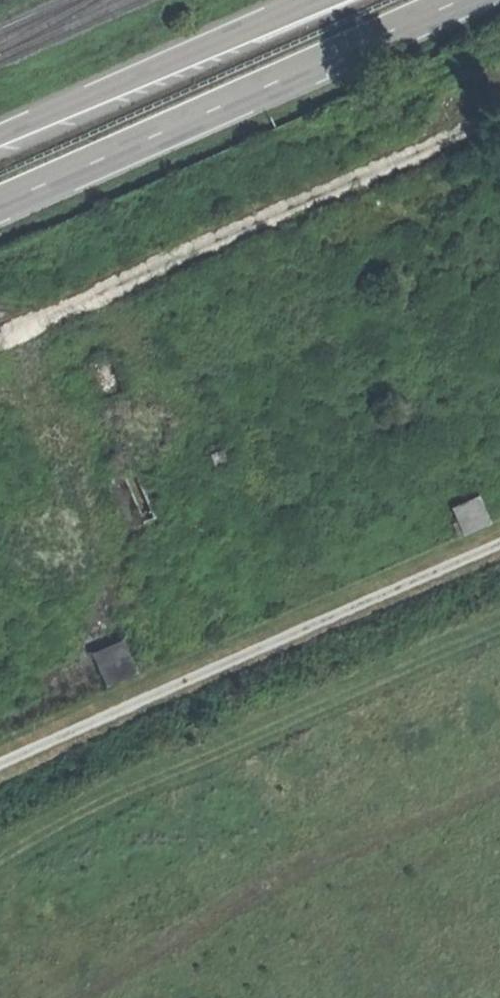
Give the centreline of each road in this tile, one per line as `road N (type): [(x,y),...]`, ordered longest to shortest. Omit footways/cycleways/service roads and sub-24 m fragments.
road 1 (trunk): [(0,203),(459,0)]
road 2 (trunk): [(309,0),(0,134)]

